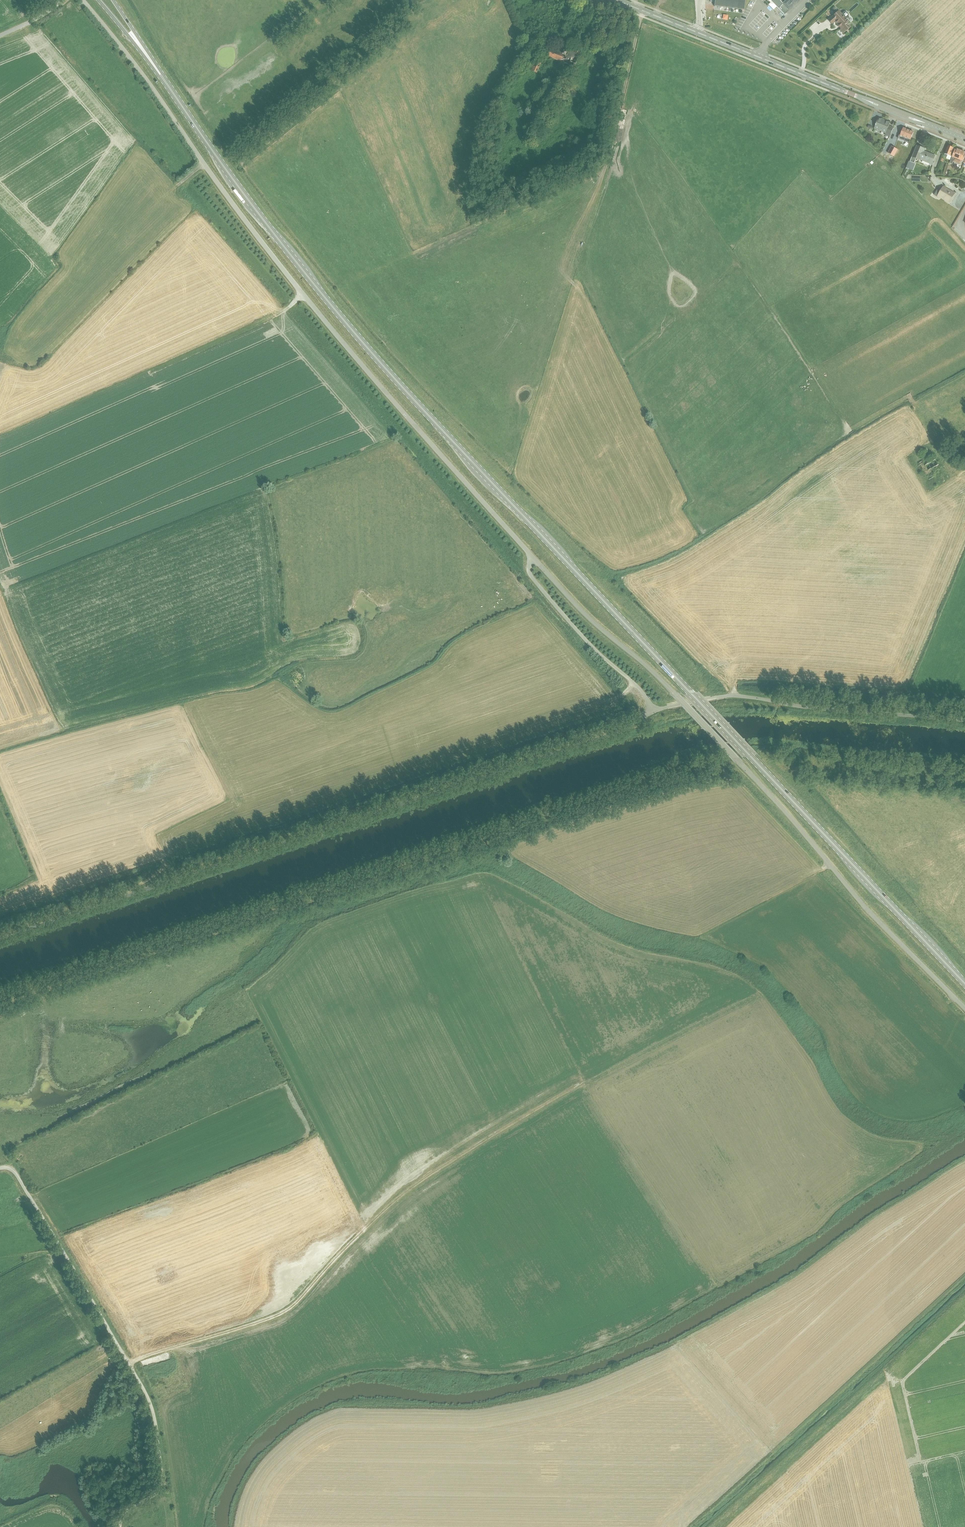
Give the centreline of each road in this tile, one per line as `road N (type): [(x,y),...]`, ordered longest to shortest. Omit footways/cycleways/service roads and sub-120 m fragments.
road 1 (primary): [(964,984),(391,374),(246,197),(160,75)]
road 2 (unclassified): [(532,556),(302,295),(82,0)]
road 3 (unclassified): [(653,712),(616,733),(0,938)]
road 4 (unclassified): [(964,1008),(677,696),(532,556)]
road 5 (track): [(128,1362),(277,1315),(426,1176),(584,1080)]
road 6 (unclassified): [(0,1168),(18,1176),(152,1406),(161,1488),(128,1510),(120,1526)]
road 7 (unclassified): [(964,720),(737,696),(653,712)]
road 8 (unclassified): [(532,556),(533,579),(653,712)]
road 9 (secondary): [(867,100),(696,32)]
road 10 (track): [(642,10),(607,161)]

